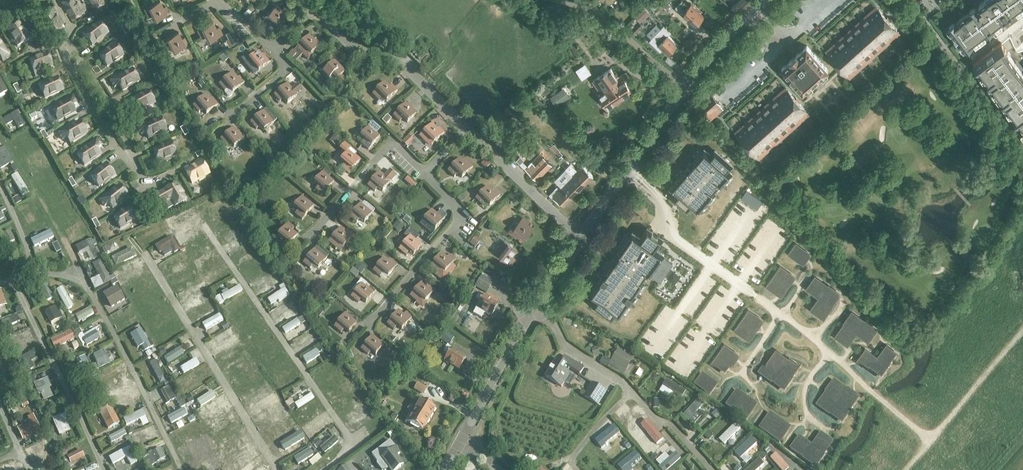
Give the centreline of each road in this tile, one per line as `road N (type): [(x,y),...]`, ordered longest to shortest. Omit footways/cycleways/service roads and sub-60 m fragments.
road 1 (residential): [(579,235),(404,67),(344,40),(303,0)]
road 2 (tertiary): [(462,438),(579,235)]
road 3 (tertiary): [(579,235),(685,86)]
road 4 (residential): [(685,86),(604,18),(551,0)]

